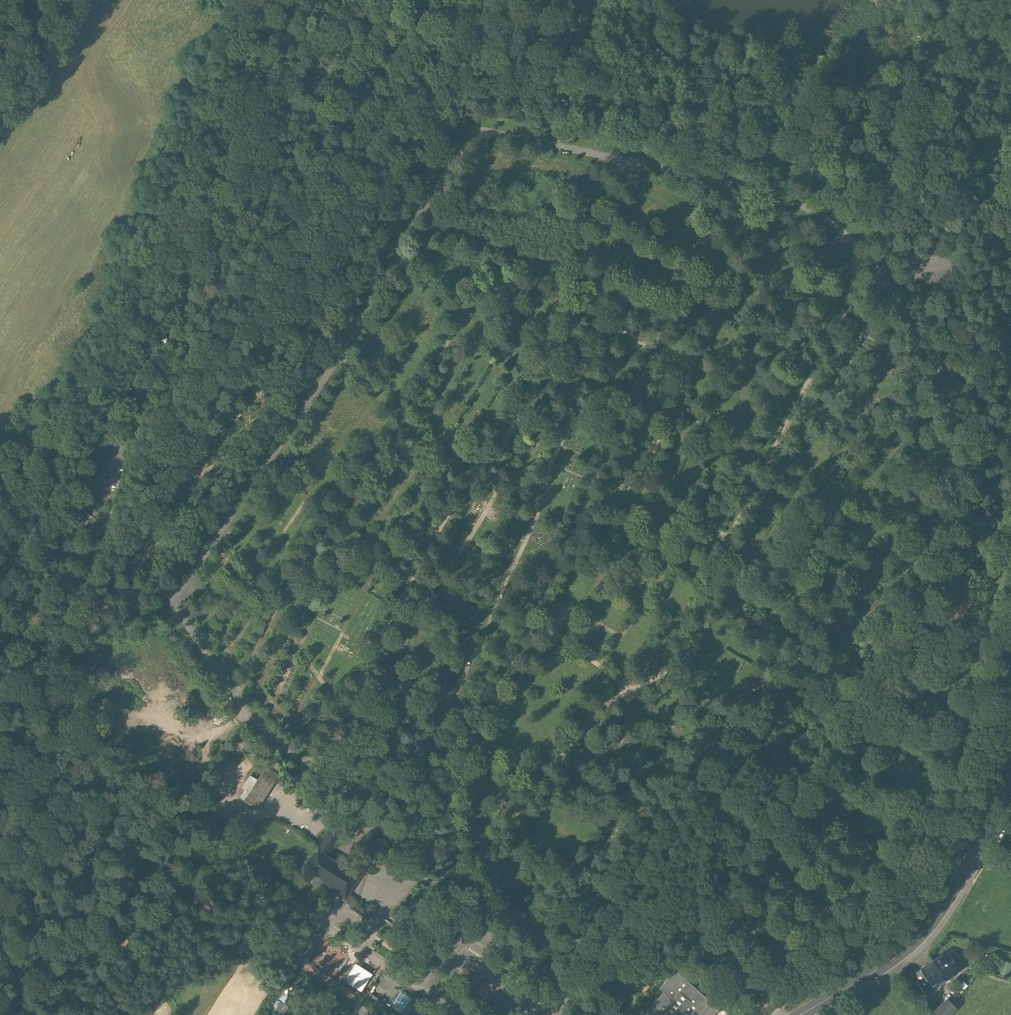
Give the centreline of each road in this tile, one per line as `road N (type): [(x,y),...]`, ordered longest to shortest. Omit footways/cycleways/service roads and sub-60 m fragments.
road 1 (track): [(986,244),(468,63),(420,32),(341,116),(248,237),(174,351),(119,459),(98,521),(100,553)]
road 2 (secondary): [(1010,772),(982,842),(929,927),(801,1014)]
road 3 (track): [(58,1014),(208,864)]
road 4 (track): [(768,163),(762,130),(683,64),(660,0)]

